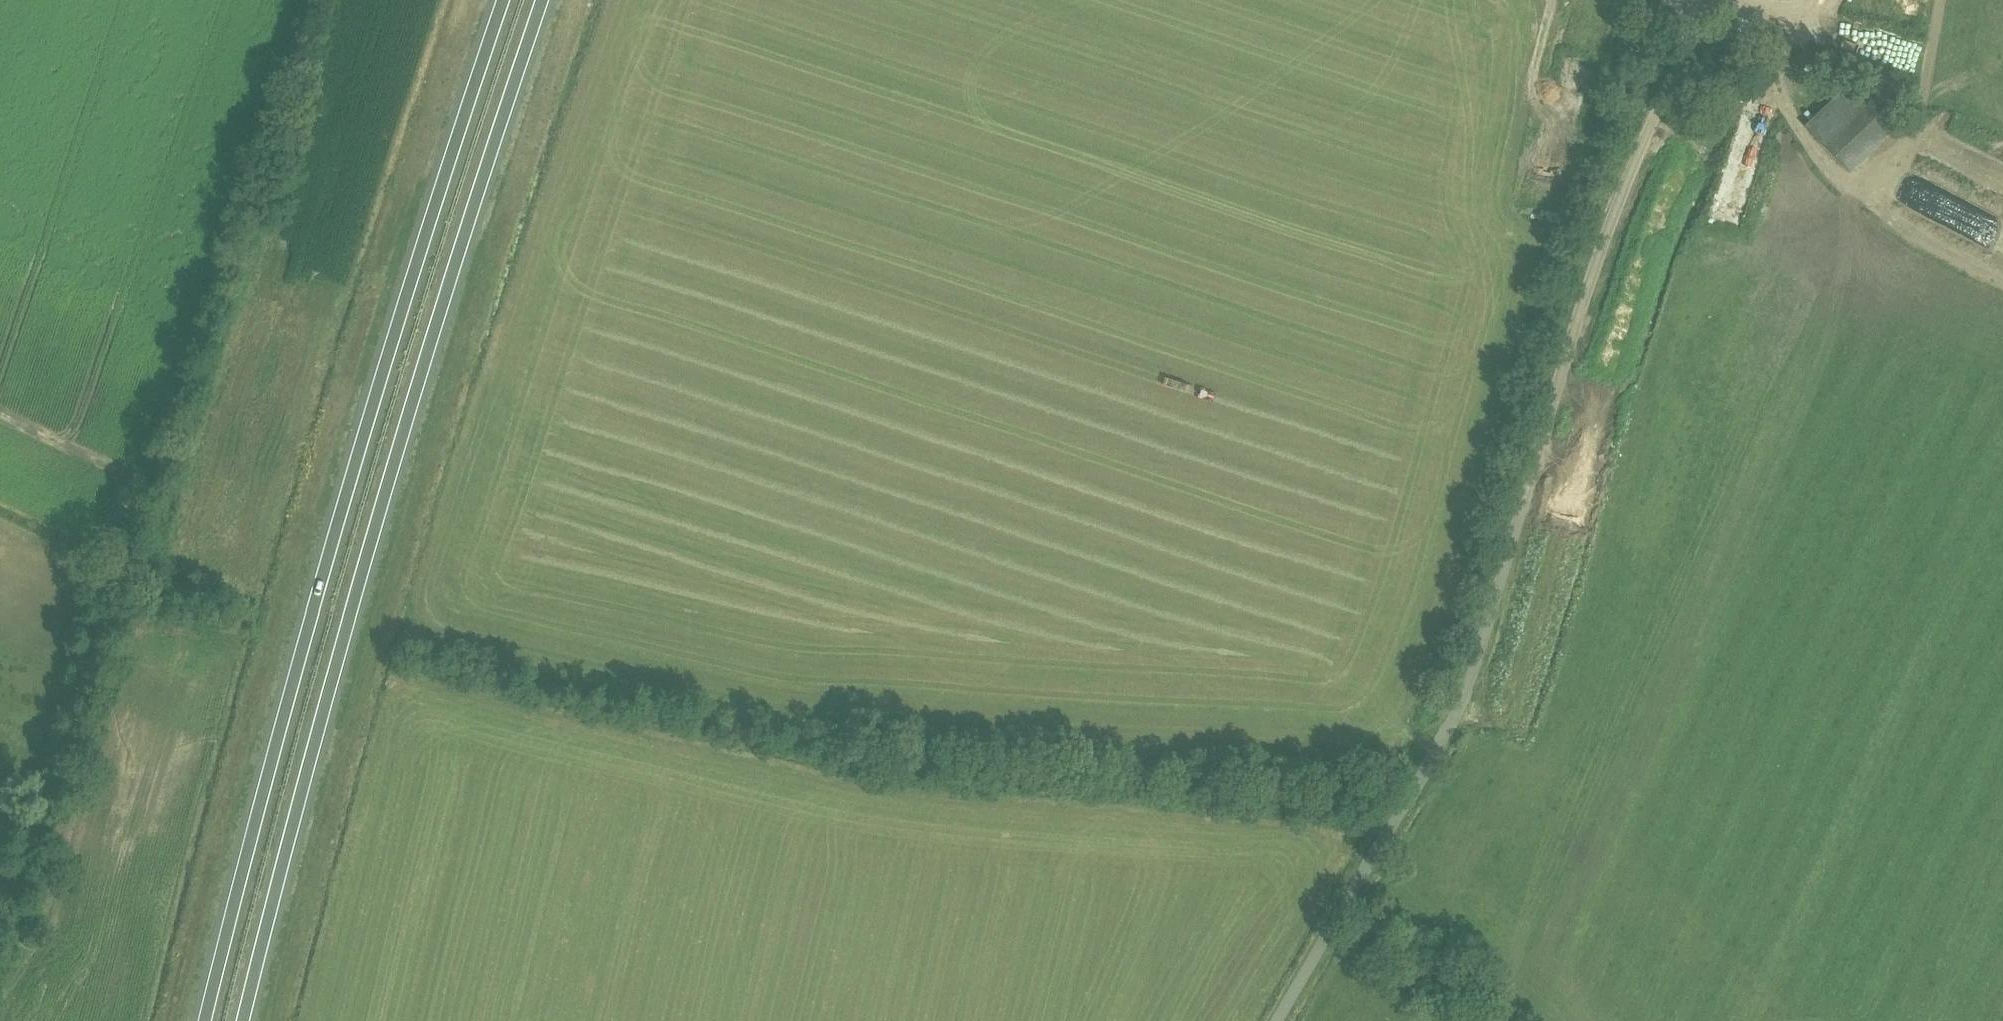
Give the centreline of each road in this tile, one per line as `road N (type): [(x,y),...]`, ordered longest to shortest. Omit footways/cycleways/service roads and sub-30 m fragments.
road 1 (trunk): [(247,1020),(409,402),(542,0)]
road 2 (trunk): [(502,0),(371,395),(211,1020)]
road 3 (track): [(2002,281),(1904,228),(1823,166),(1777,99),(1746,11)]

